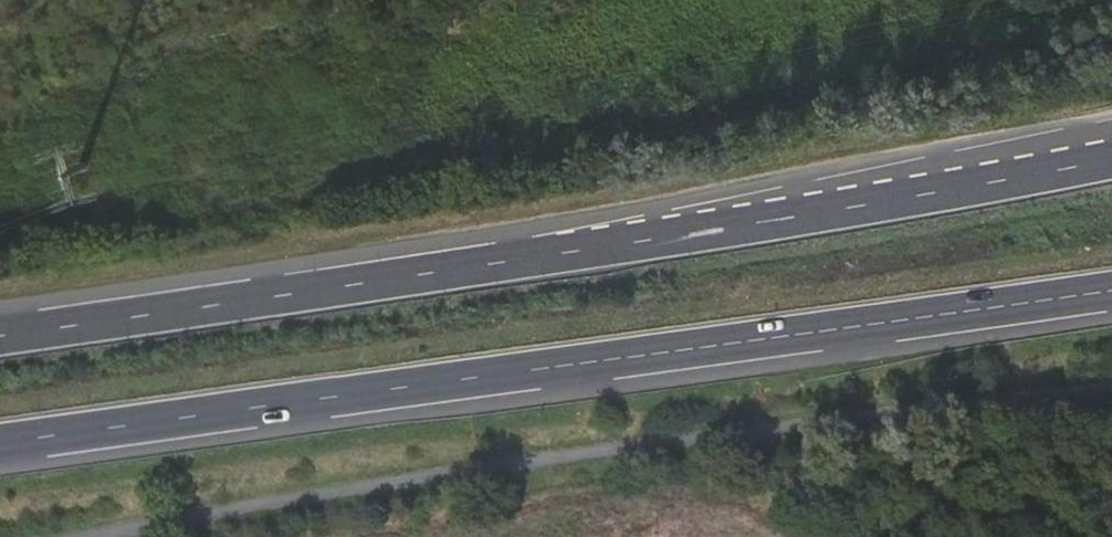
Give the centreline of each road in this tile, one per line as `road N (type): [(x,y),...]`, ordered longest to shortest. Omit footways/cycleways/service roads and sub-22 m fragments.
road 1 (trunk): [(1111,158),(875,202),(0,334)]
road 2 (trunk): [(0,443),(1111,292)]

